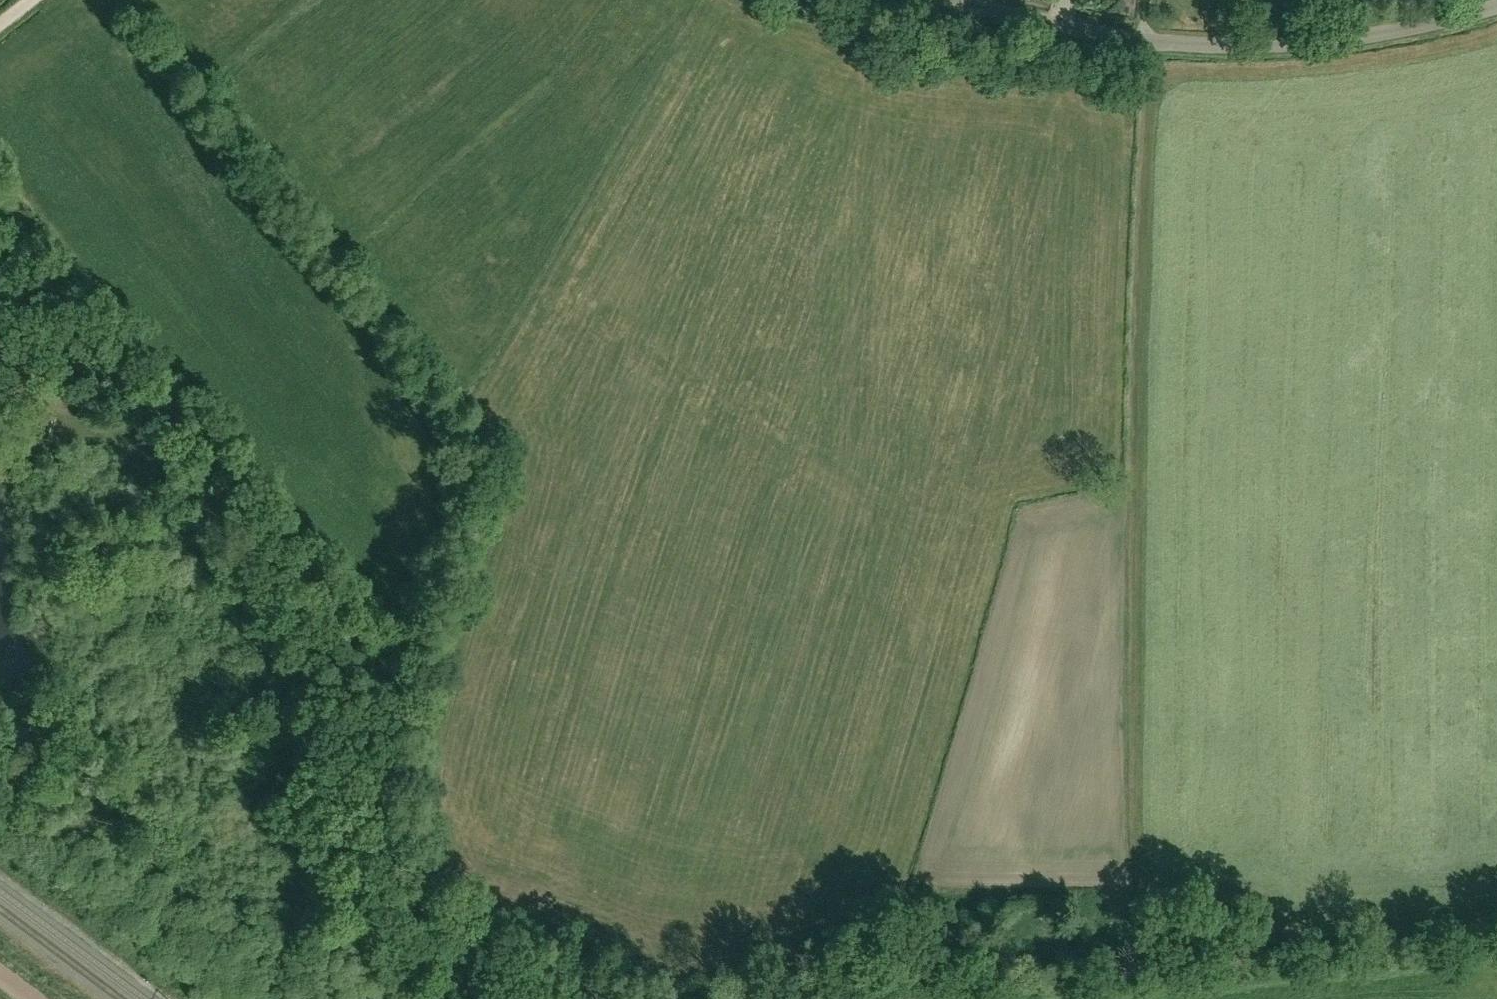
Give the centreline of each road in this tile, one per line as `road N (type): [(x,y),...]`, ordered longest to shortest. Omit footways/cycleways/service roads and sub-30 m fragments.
road 1 (unclassified): [(1496,3),(1400,33),(1293,44),(1173,42),(939,0)]

